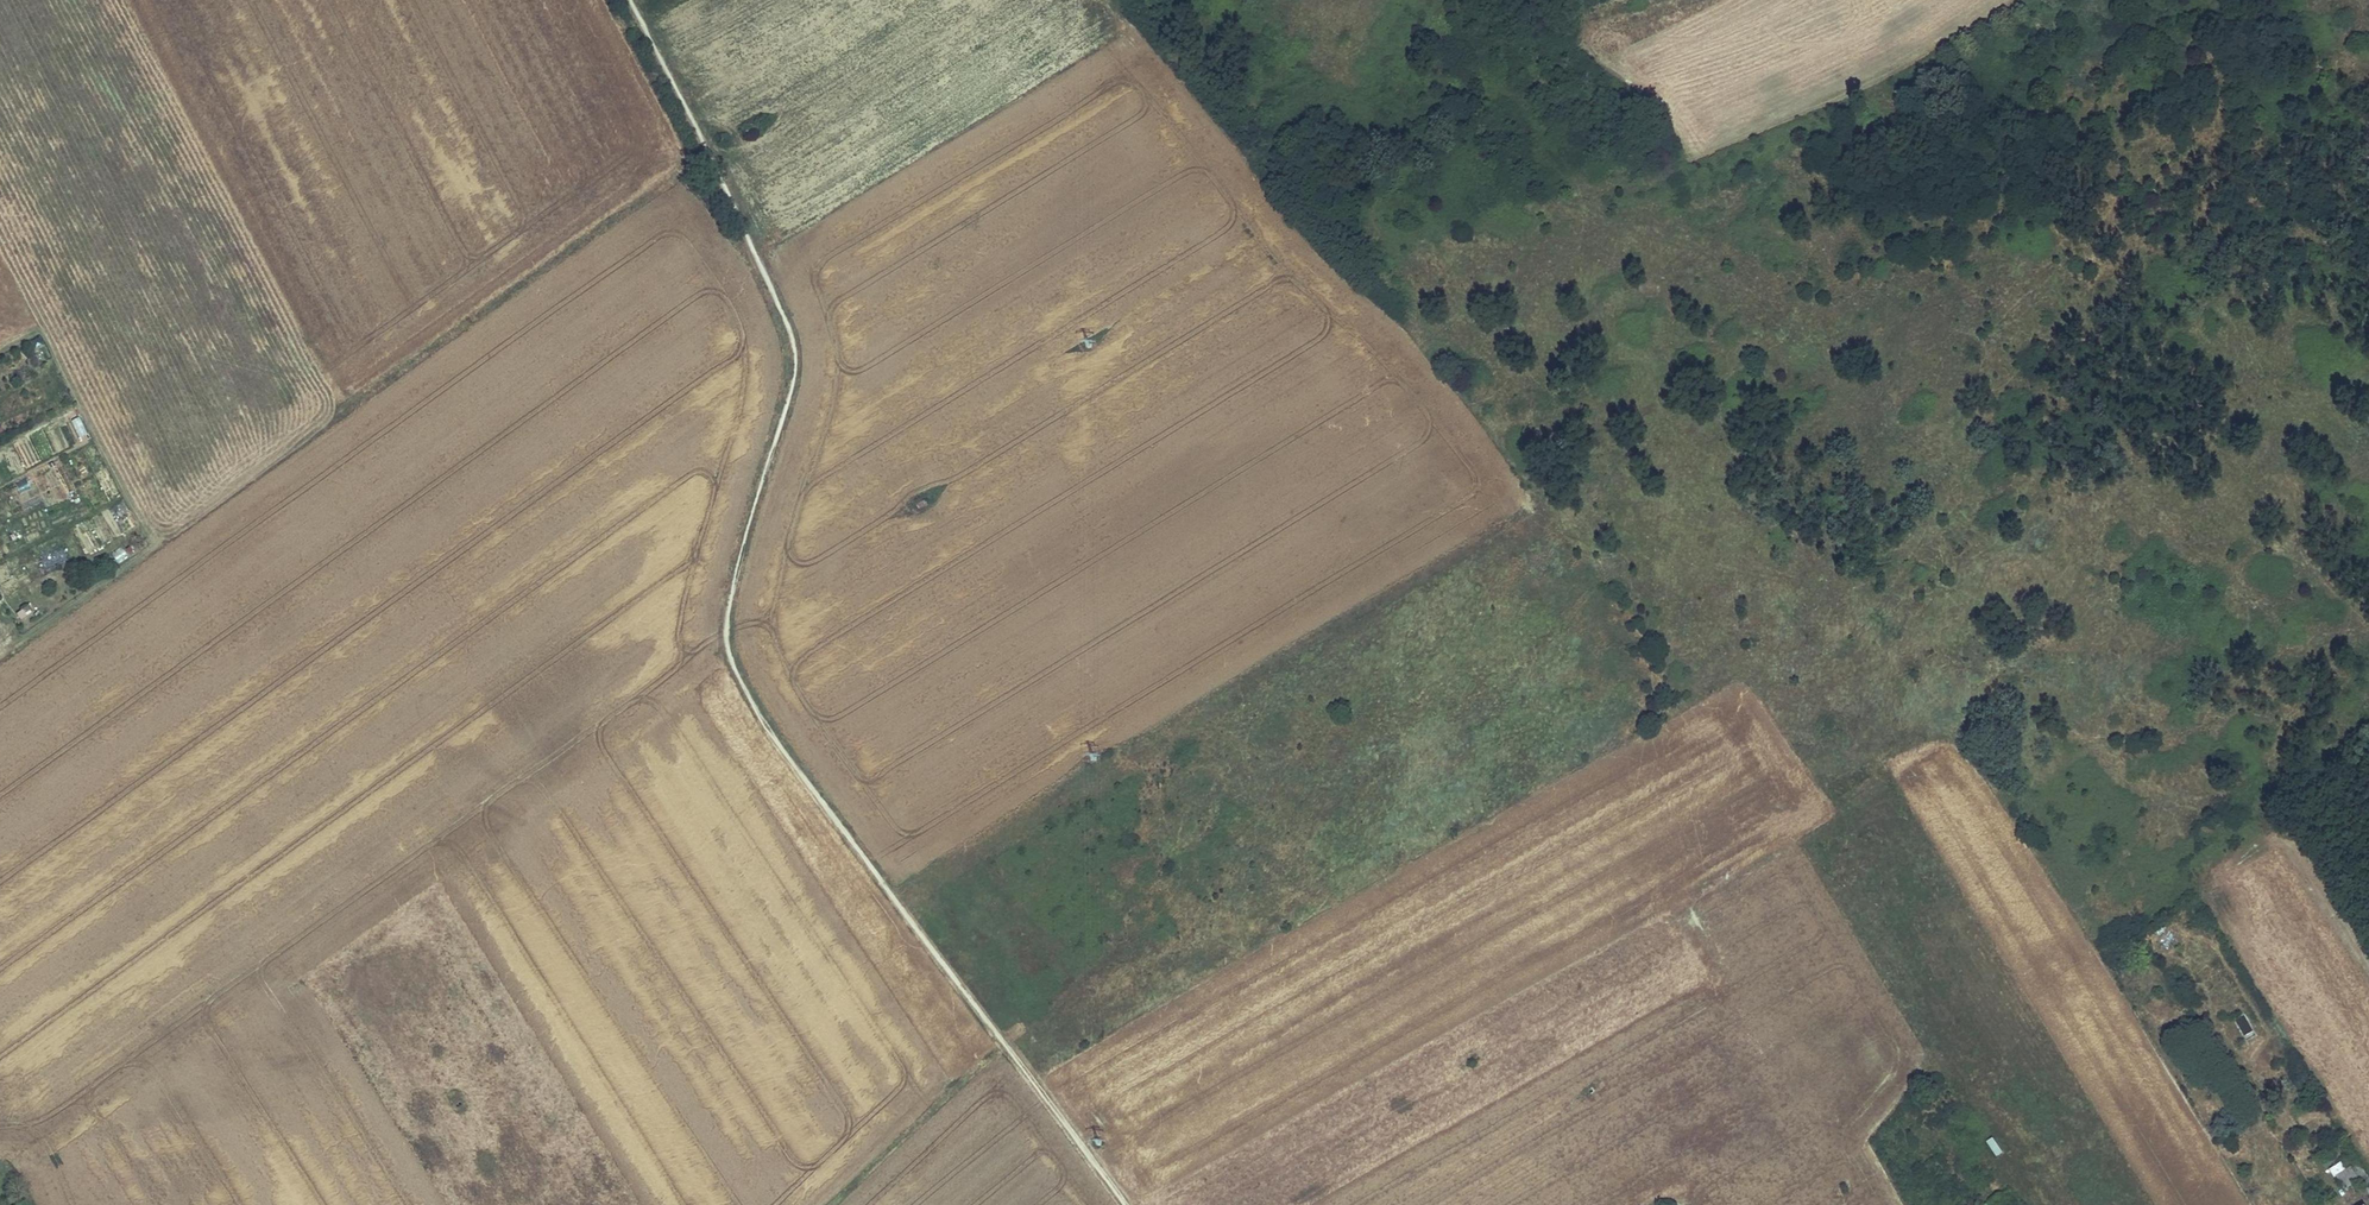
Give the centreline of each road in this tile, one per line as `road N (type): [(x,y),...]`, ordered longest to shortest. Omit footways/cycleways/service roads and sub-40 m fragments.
road 1 (track): [(1126,1204),(759,712),(728,649),(733,576),(796,357),(708,148),(627,0)]
road 2 (track): [(0,657),(708,148)]

